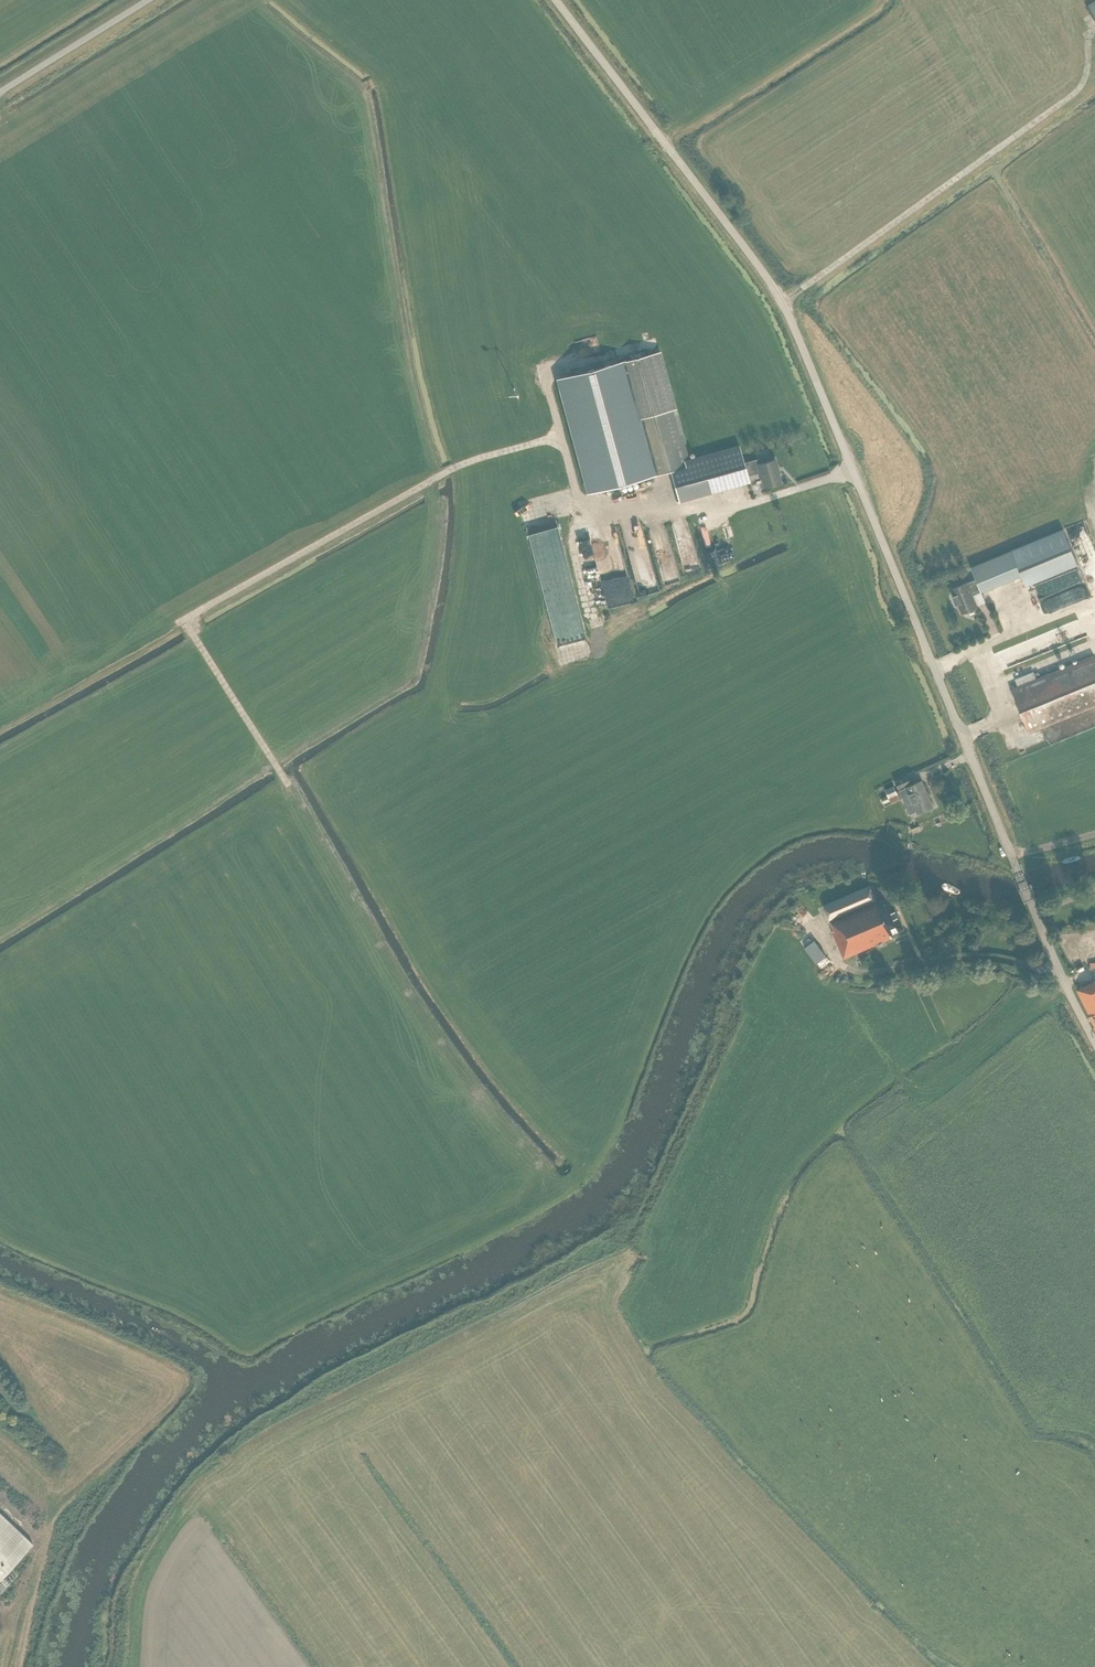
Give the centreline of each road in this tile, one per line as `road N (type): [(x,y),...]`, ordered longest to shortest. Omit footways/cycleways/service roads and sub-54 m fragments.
road 1 (tertiary): [(1094,1042),(1058,973),(782,302),(555,0)]
road 2 (tertiary): [(0,91),(147,0)]

